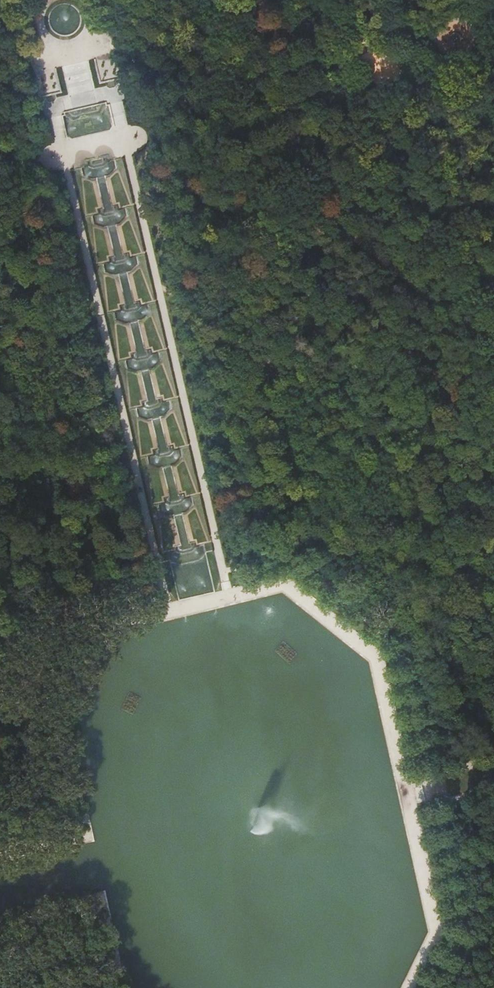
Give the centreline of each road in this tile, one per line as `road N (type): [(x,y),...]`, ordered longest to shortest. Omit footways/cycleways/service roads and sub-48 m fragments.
road 1 (track): [(493,342),(102,47),(36,52),(13,0)]
road 2 (track): [(58,140),(163,593)]
road 3 (track): [(119,128),(221,570)]
road 4 (track): [(0,857),(86,838),(65,729),(115,624),(168,612)]
road 5 (track): [(168,612),(282,585),(375,659),(403,789)]
road 6 (track): [(0,375),(132,584),(163,593)]
road 7 (track): [(403,789),(438,935),(410,987)]
road 8 (track): [(123,144),(13,162),(0,126)]
road 9 (track): [(0,583),(99,661)]

